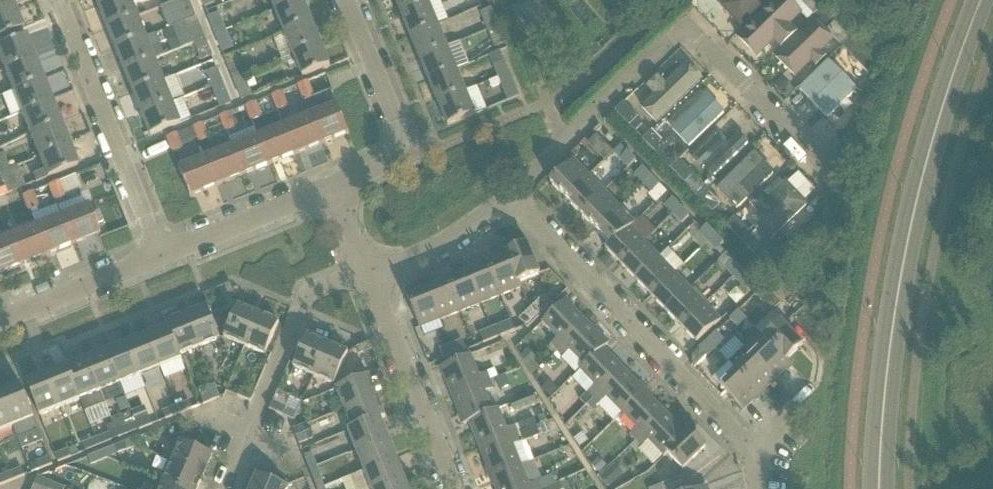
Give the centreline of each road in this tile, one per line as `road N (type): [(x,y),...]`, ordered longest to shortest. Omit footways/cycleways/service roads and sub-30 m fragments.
road 1 (secondary): [(878,488),(899,289),(926,159),(982,0)]
road 2 (residential): [(505,202),(686,24),(801,134)]
road 3 (residential): [(505,202),(727,420),(747,455)]
road 4 (residential): [(219,488),(306,296),(370,276)]
road 5 (residential): [(161,257),(57,0)]
road 6 (residential): [(334,190),(408,160),(343,0)]
road 7 (residential): [(453,488),(370,276)]
road 8 (residential): [(161,257),(334,190)]
road 9 (residential): [(0,323),(161,257)]
road 10 (residential): [(370,276),(427,254),(505,202)]

